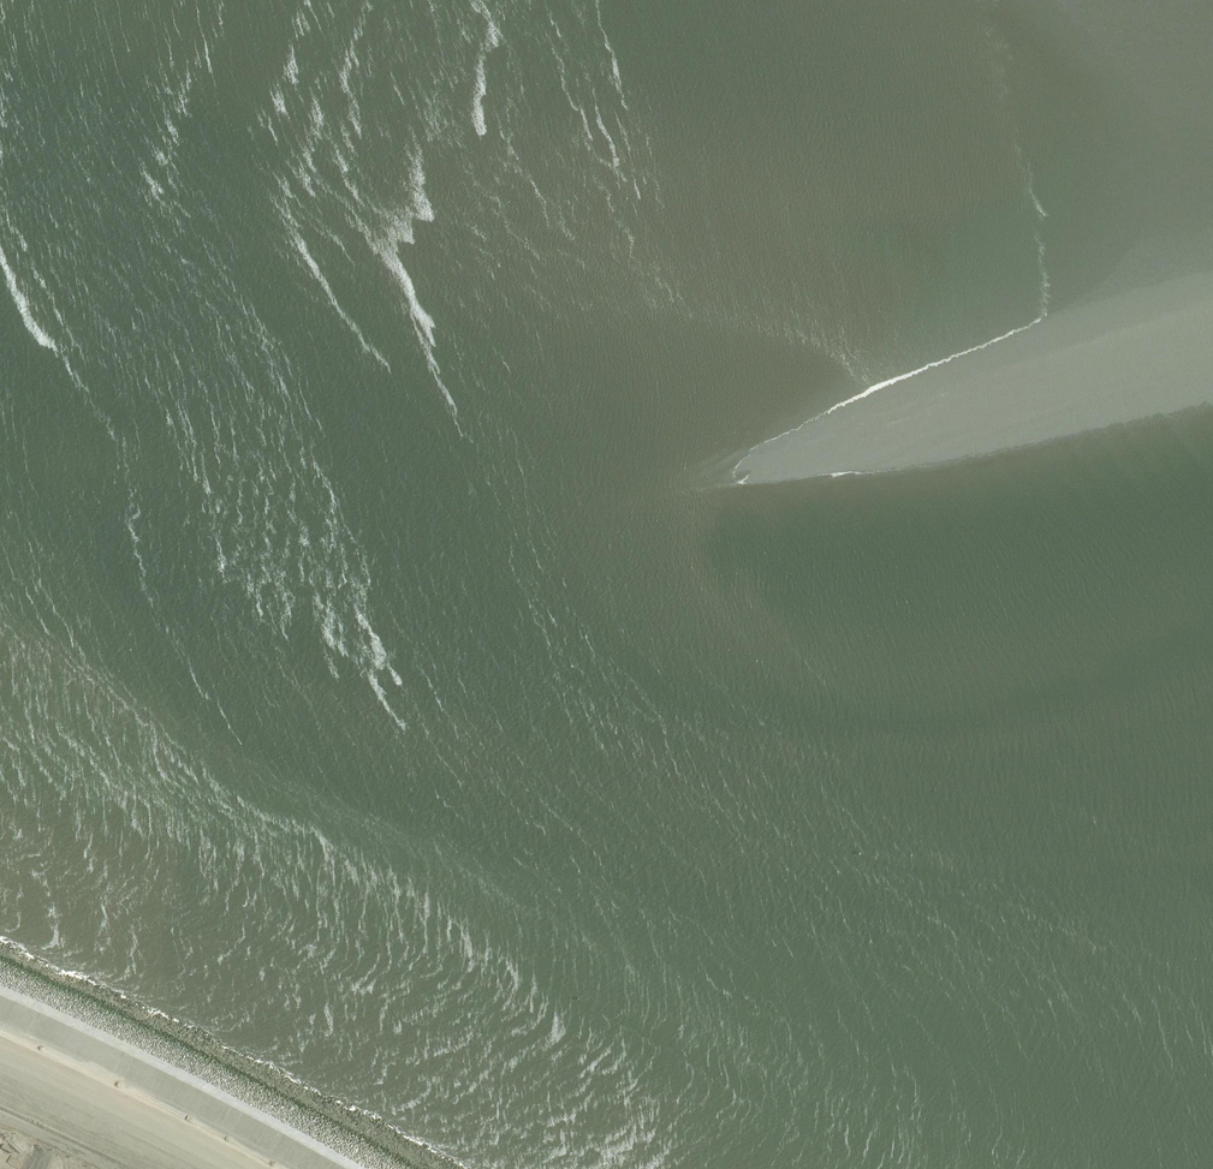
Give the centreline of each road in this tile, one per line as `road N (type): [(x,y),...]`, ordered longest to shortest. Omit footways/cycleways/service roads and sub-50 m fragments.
road 1 (track): [(382,1168),(167,1056),(0,981)]

